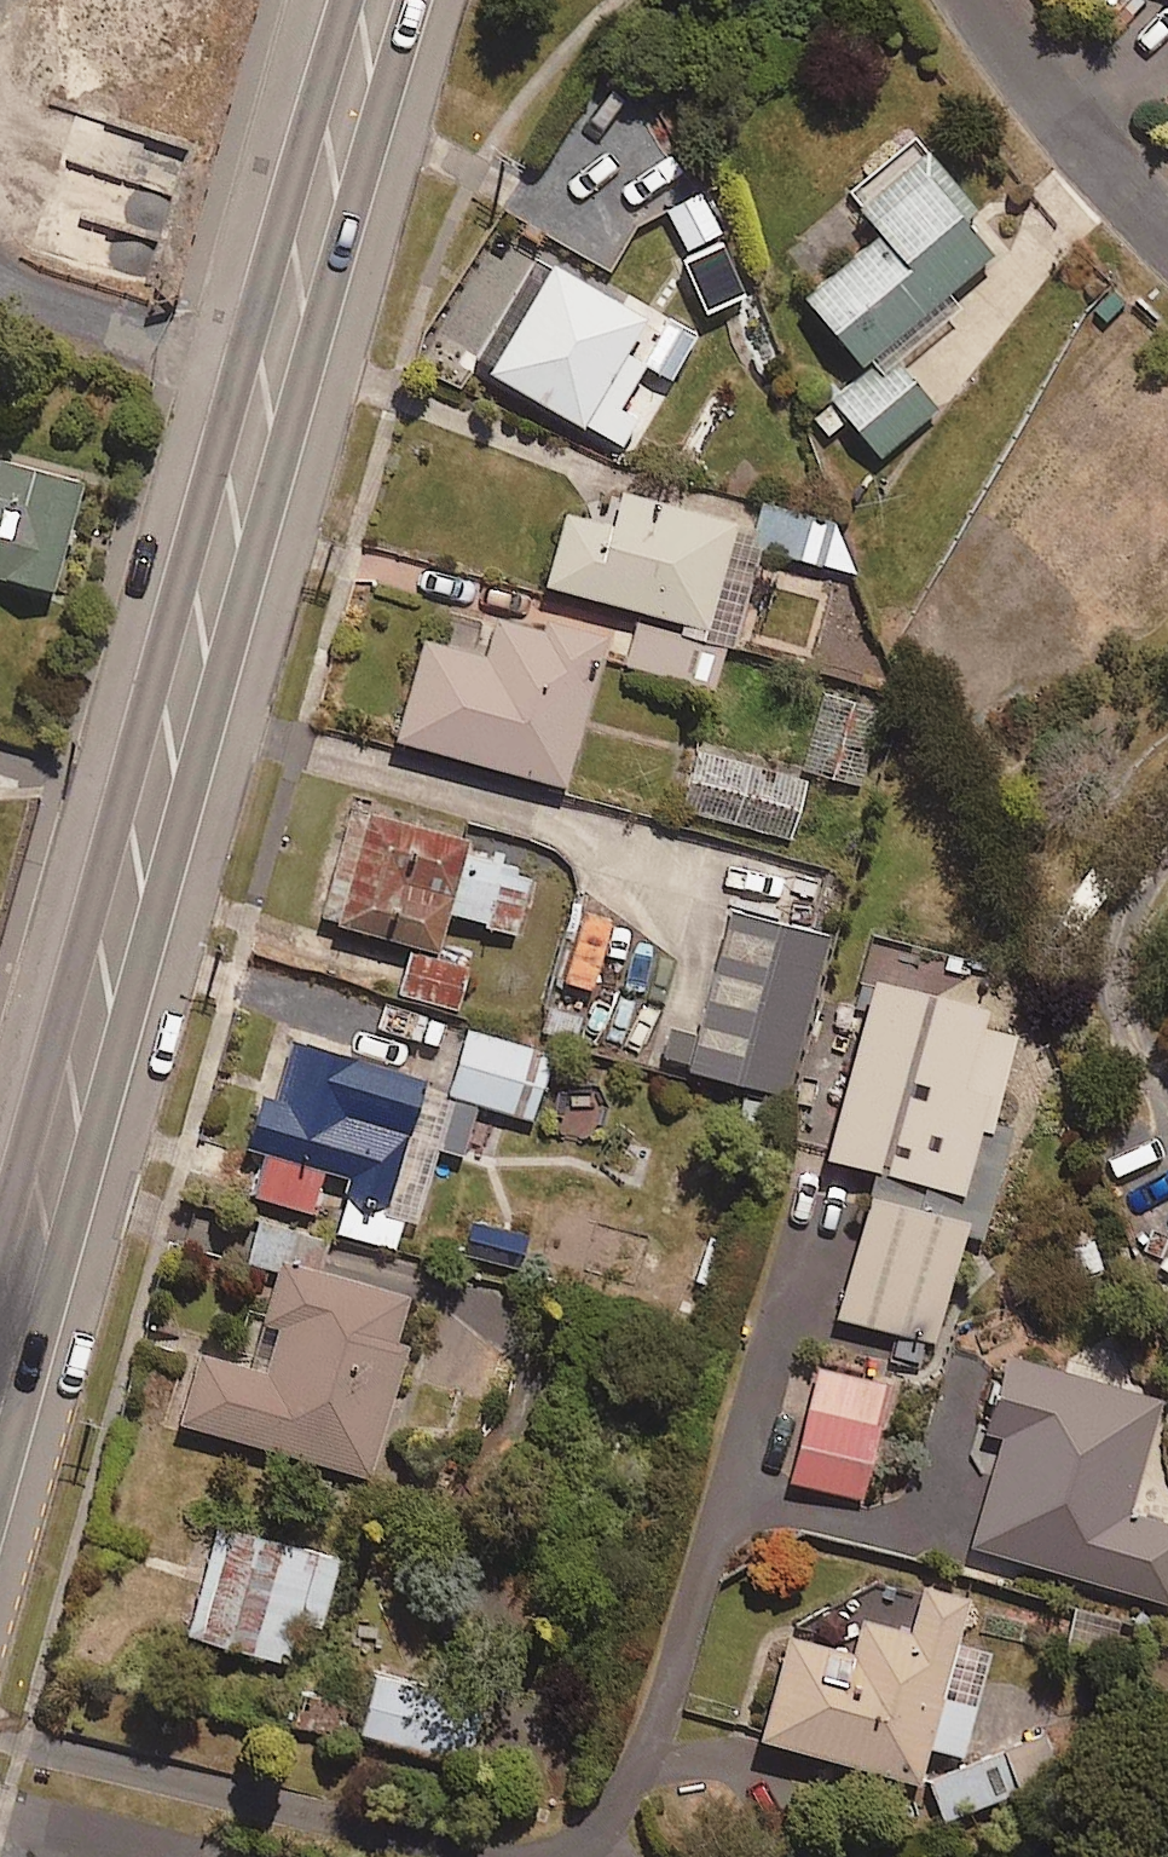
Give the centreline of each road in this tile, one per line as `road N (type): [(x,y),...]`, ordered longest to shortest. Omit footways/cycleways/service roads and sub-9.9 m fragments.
road 1 (secondary): [(377,0),(0,1356)]
road 2 (residential): [(557,1856),(604,1833),(640,1755),(810,1189)]
road 3 (residential): [(0,1739),(509,1856)]
road 4 (residential): [(986,0),(1099,156),(1167,230)]

